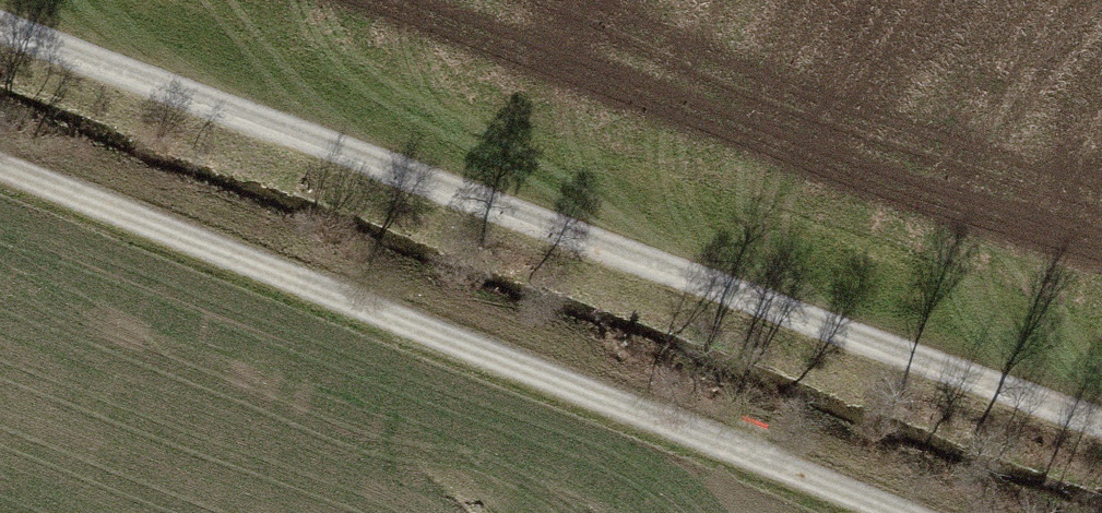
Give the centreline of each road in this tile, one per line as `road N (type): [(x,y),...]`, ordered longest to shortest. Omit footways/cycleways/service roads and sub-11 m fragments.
road 1 (track): [(1101,423),(0,26)]
road 2 (track): [(0,169),(902,512)]

